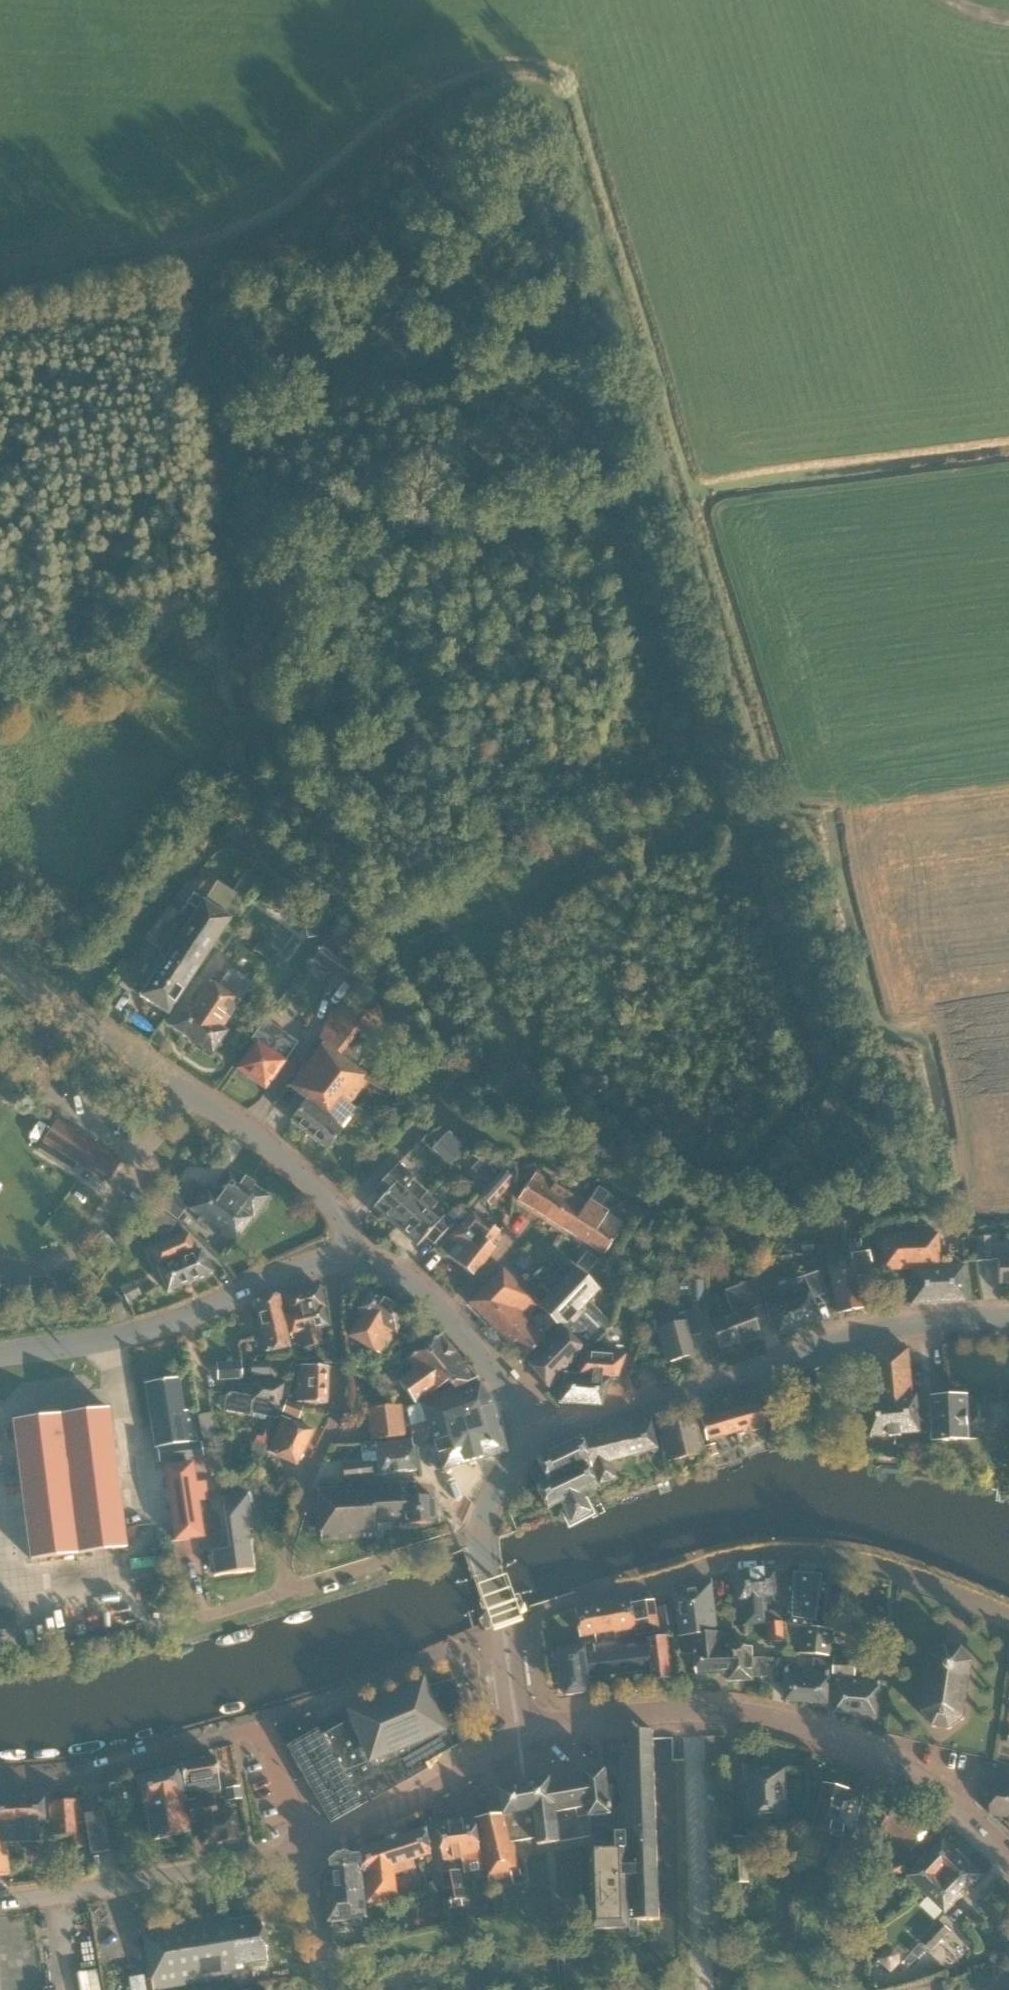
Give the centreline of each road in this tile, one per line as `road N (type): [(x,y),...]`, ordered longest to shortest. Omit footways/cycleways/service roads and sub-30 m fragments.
road 1 (unclassified): [(1008,1622),(866,1566),(800,1557),(726,1566),(570,1606),(504,1637)]
road 2 (secondary): [(528,1430),(602,1421),(752,1379),(882,1326),(1008,1320)]
road 3 (tertiary): [(348,1260),(339,1222),(316,1190),(0,966)]
road 4 (secondary): [(950,1790),(789,1724),(695,1713),(592,1722),(519,1739)]
road 5 (residential): [(301,1853),(257,1725),(74,1778),(0,1782)]
road 6 (secondary): [(330,1259),(167,1321),(0,1352)]
road 7 (residential): [(287,1591),(285,1560),(340,1400),(330,1259)]
road 8 (tertiary): [(0,1903),(301,1853)]
road 9 (secondary): [(528,1430),(517,1403),(445,1316),(403,1282),(348,1260)]
road 10 (tertiary): [(301,1853),(519,1739)]
road 11 (residential): [(287,1591),(481,1531)]
road 12 (unclassified): [(324,1989),(301,1853)]

